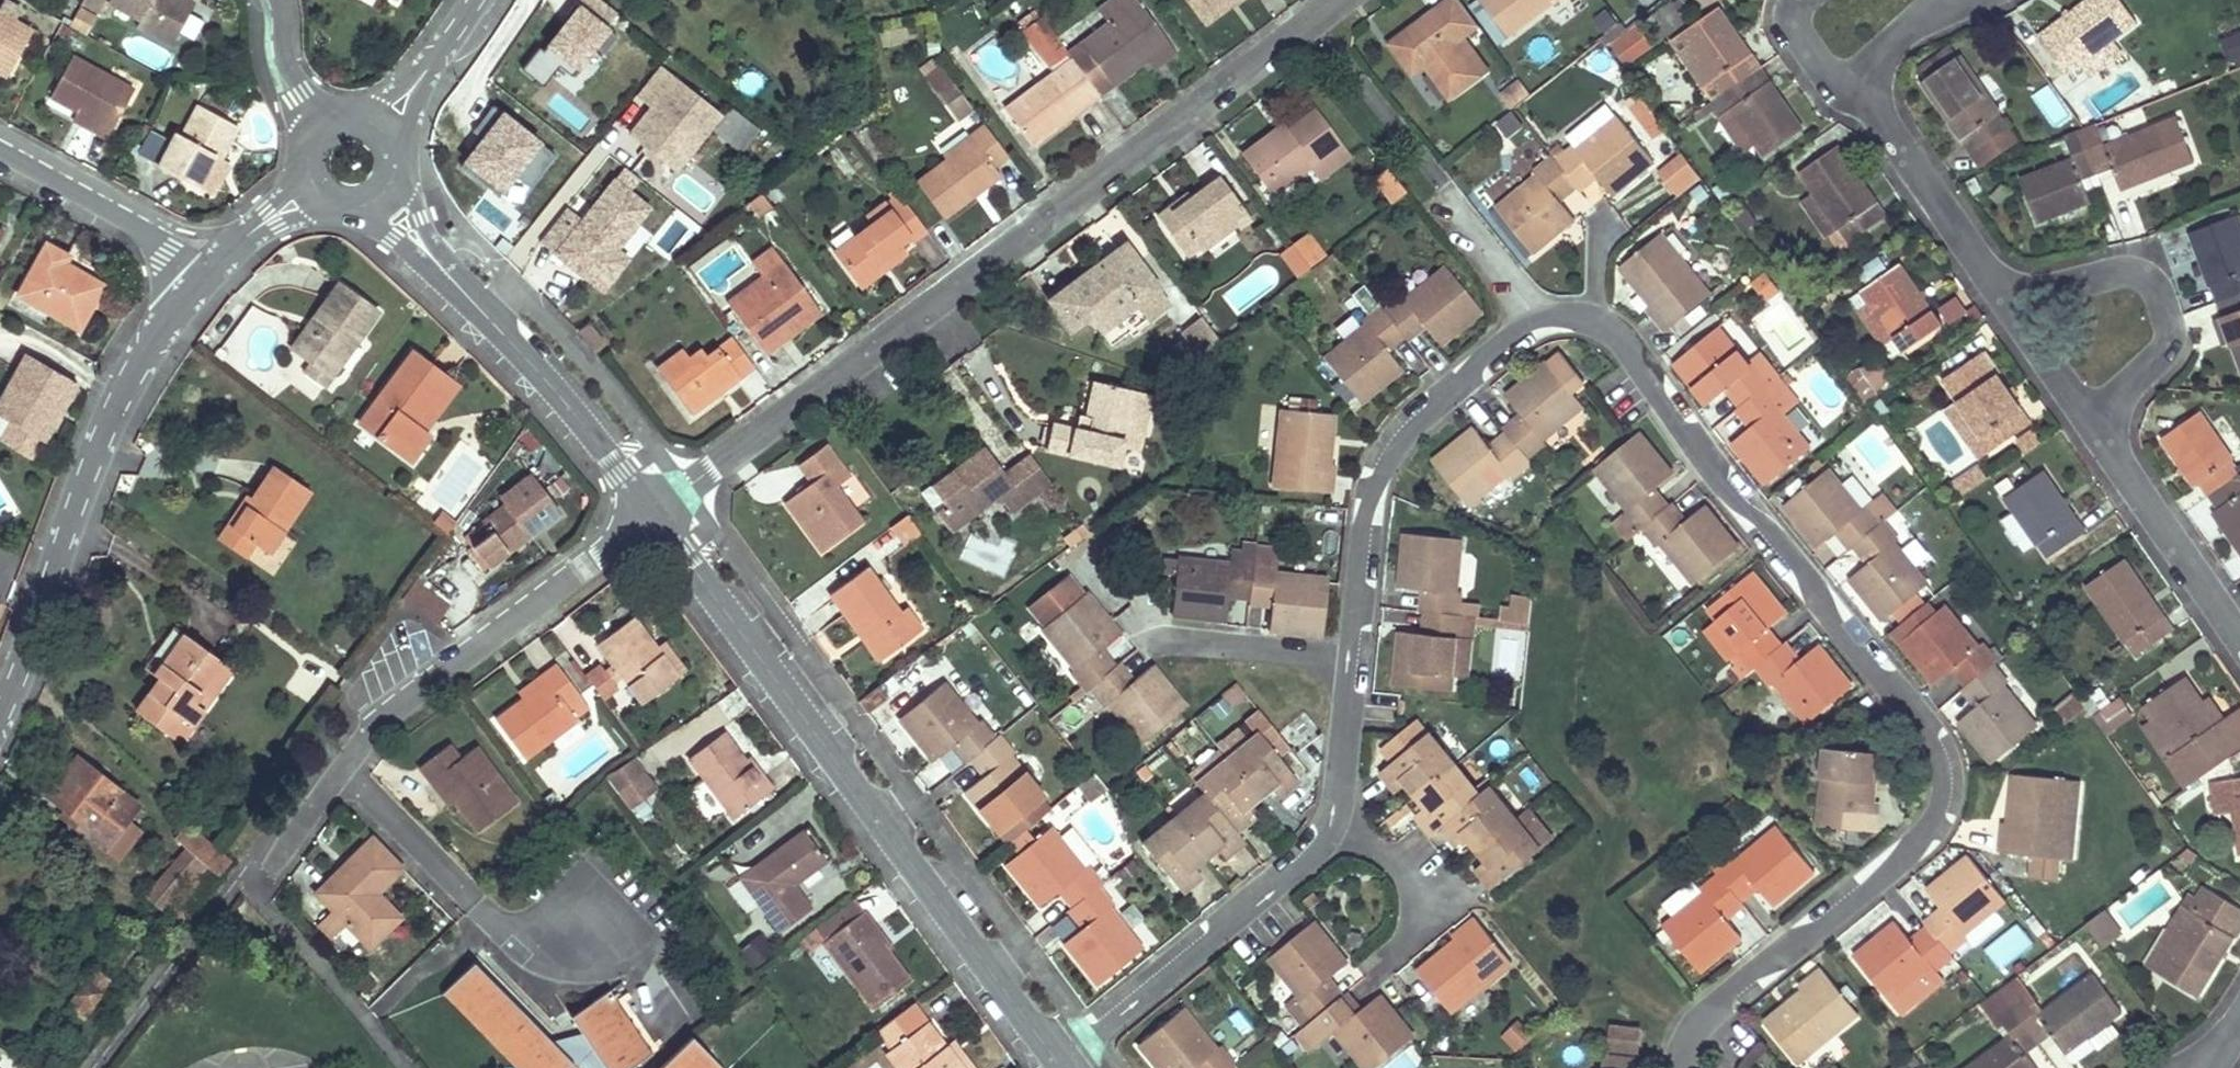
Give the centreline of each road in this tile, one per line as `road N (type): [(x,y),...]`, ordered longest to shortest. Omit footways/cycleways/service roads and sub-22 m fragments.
road 1 (residential): [(1070,1067),(1336,835),(1383,472),(1438,402),(1523,331),(1566,316),(1606,333),(1723,492),(1806,571),(1823,614),(1929,734),(1938,767),(1941,800),(1924,837),(1806,944),(1735,982),(1694,1032),(1683,1067)]
road 2 (residential): [(656,516),(1343,0)]
road 3 (residential): [(656,516),(955,926),(1069,1067)]
road 4 (residential): [(2239,637),(1863,115)]
road 5 (residential): [(0,722),(109,417),(153,332),(207,274)]
road 6 (residential): [(342,774),(422,692),(656,516)]
road 7 (residential): [(599,914),(545,958),(342,774)]
road 8 (residential): [(497,333),(656,516)]
road 9 (residential): [(0,151),(207,274)]
road 10 (residential): [(497,333),(397,179)]
road 11 (residential): [(365,213),(497,333)]
road 12 (residential): [(1987,0),(1863,115)]
road 13 (residential): [(369,120),(396,108),(473,0)]
road 14 (residential): [(314,131),(284,65),(276,0)]
road 15 (residential): [(1863,115),(1813,46),(1817,0)]
road 16 (residential): [(207,274),(271,220),(314,201)]
road 17 (residential): [(269,878),(342,774)]

